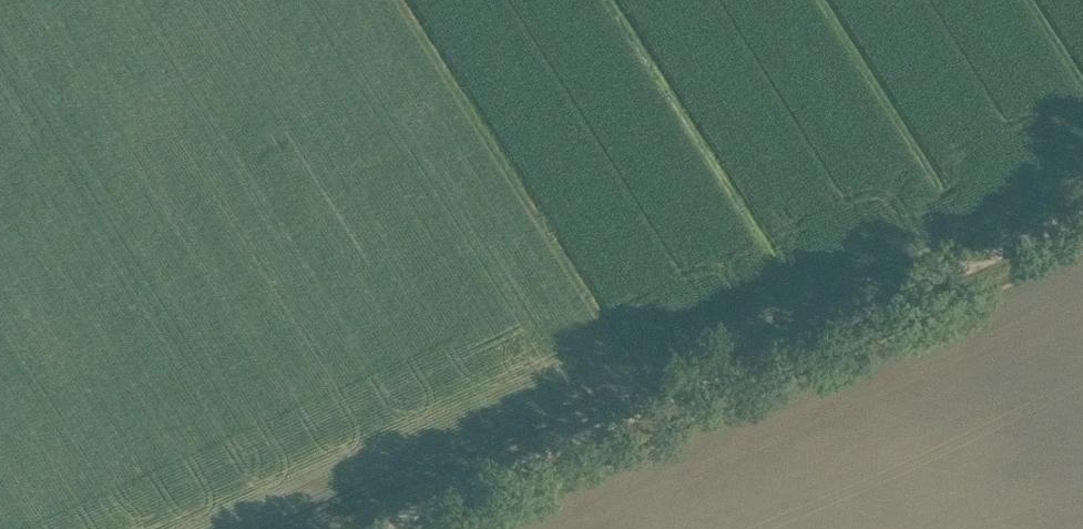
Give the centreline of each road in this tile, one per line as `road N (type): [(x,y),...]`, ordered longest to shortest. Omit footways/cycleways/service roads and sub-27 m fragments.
road 1 (track): [(1082,222),(398,528)]

